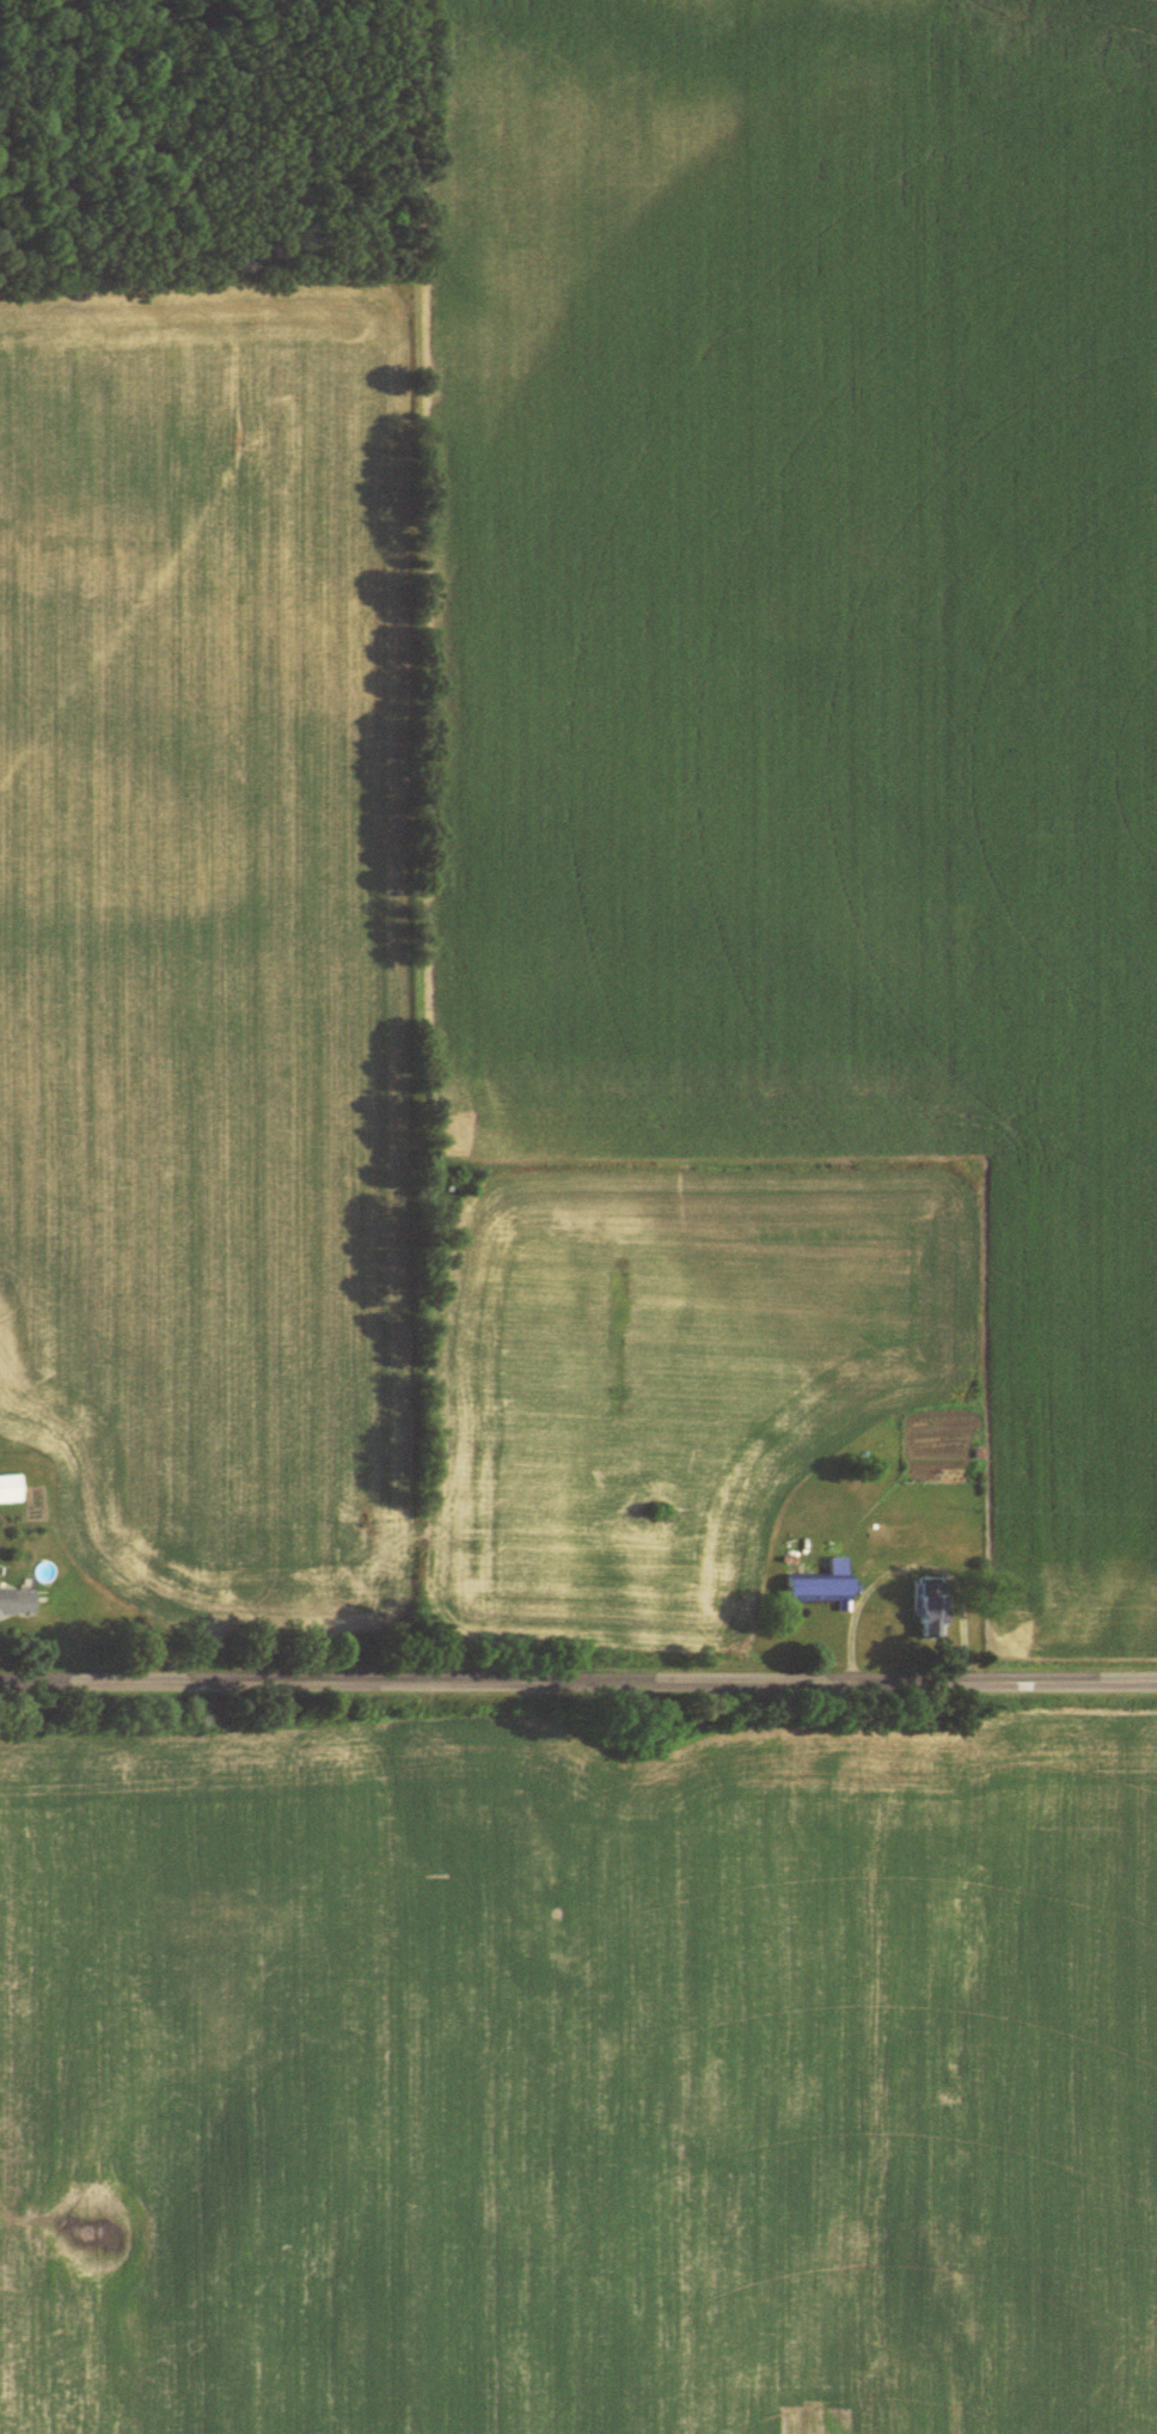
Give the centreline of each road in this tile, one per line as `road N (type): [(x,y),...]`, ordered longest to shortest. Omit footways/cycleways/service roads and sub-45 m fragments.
road 1 (tertiary): [(1156,1689),(0,1688)]

